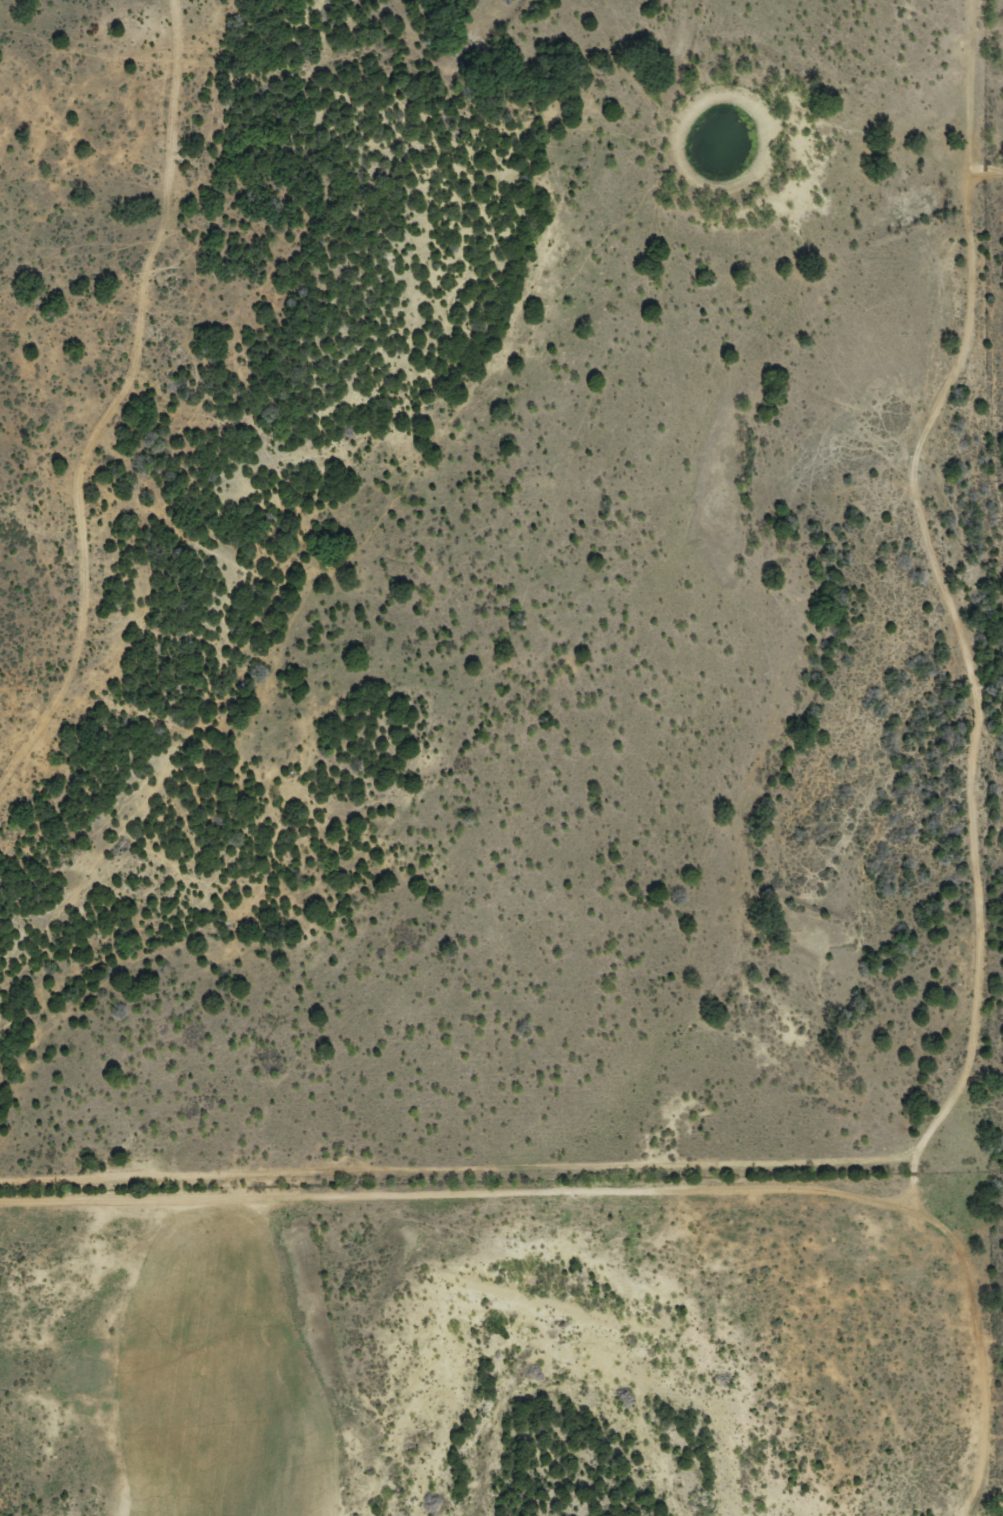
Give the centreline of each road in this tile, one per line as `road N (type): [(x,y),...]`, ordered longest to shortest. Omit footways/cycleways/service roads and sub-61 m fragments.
road 1 (residential): [(1002,1270),(952,1259),(0,1232)]
road 2 (residential): [(143,0),(120,183),(31,413),(65,558),(70,683),(26,789),(0,817)]

